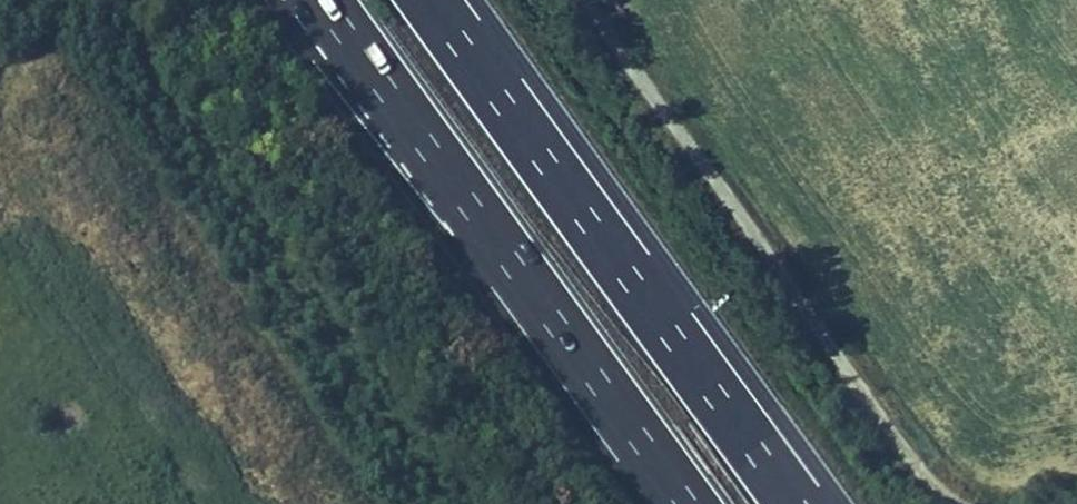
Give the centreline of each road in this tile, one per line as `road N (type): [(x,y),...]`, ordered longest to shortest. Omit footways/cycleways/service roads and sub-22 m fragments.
road 1 (motorway): [(798,503),(431,0)]
road 2 (motorway): [(323,0),(689,503)]

